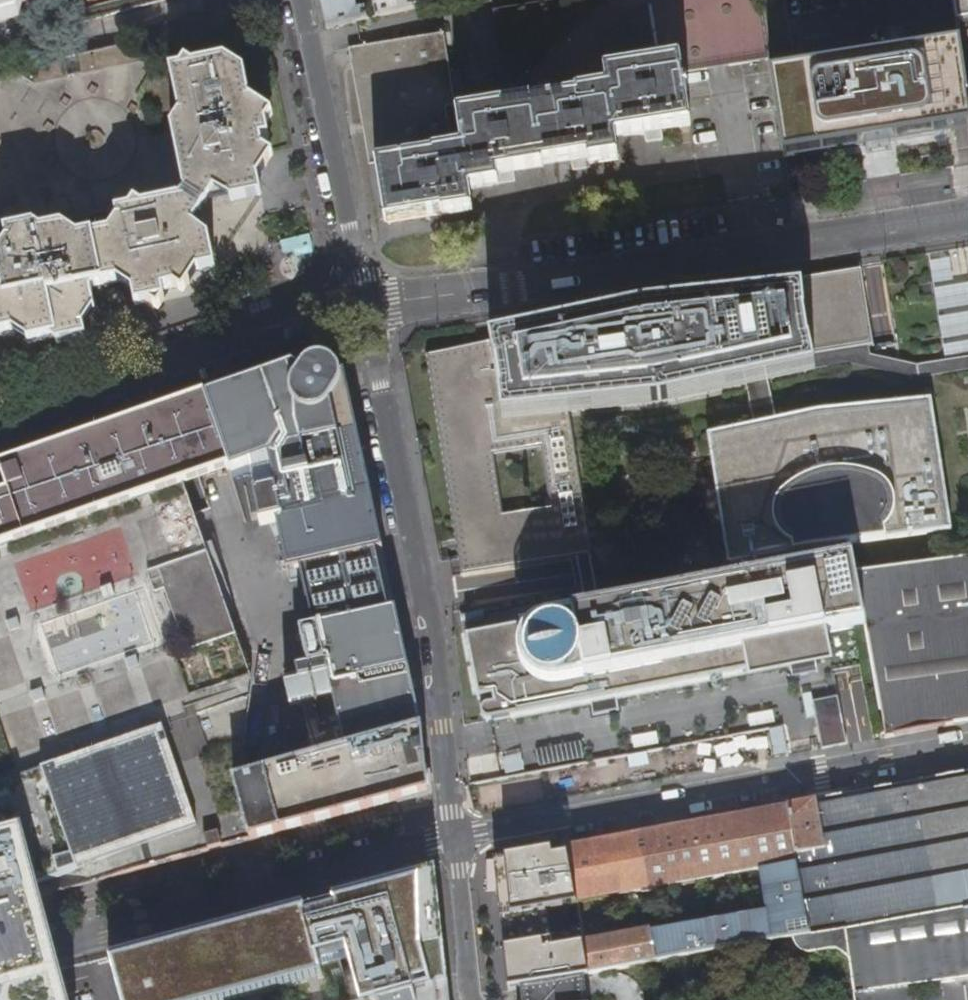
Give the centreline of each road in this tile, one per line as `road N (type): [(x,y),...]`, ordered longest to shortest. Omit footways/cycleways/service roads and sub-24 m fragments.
road 1 (residential): [(367,308),(967,217)]
road 2 (residential): [(455,839),(433,625),(367,308)]
road 3 (residential): [(455,839),(967,750)]
road 4 (residential): [(0,954),(455,839)]
road 5 (residential): [(0,431),(337,311),(367,308)]
road 6 (residential): [(296,0),(367,308)]
road 7 (residential): [(475,999),(455,839)]

